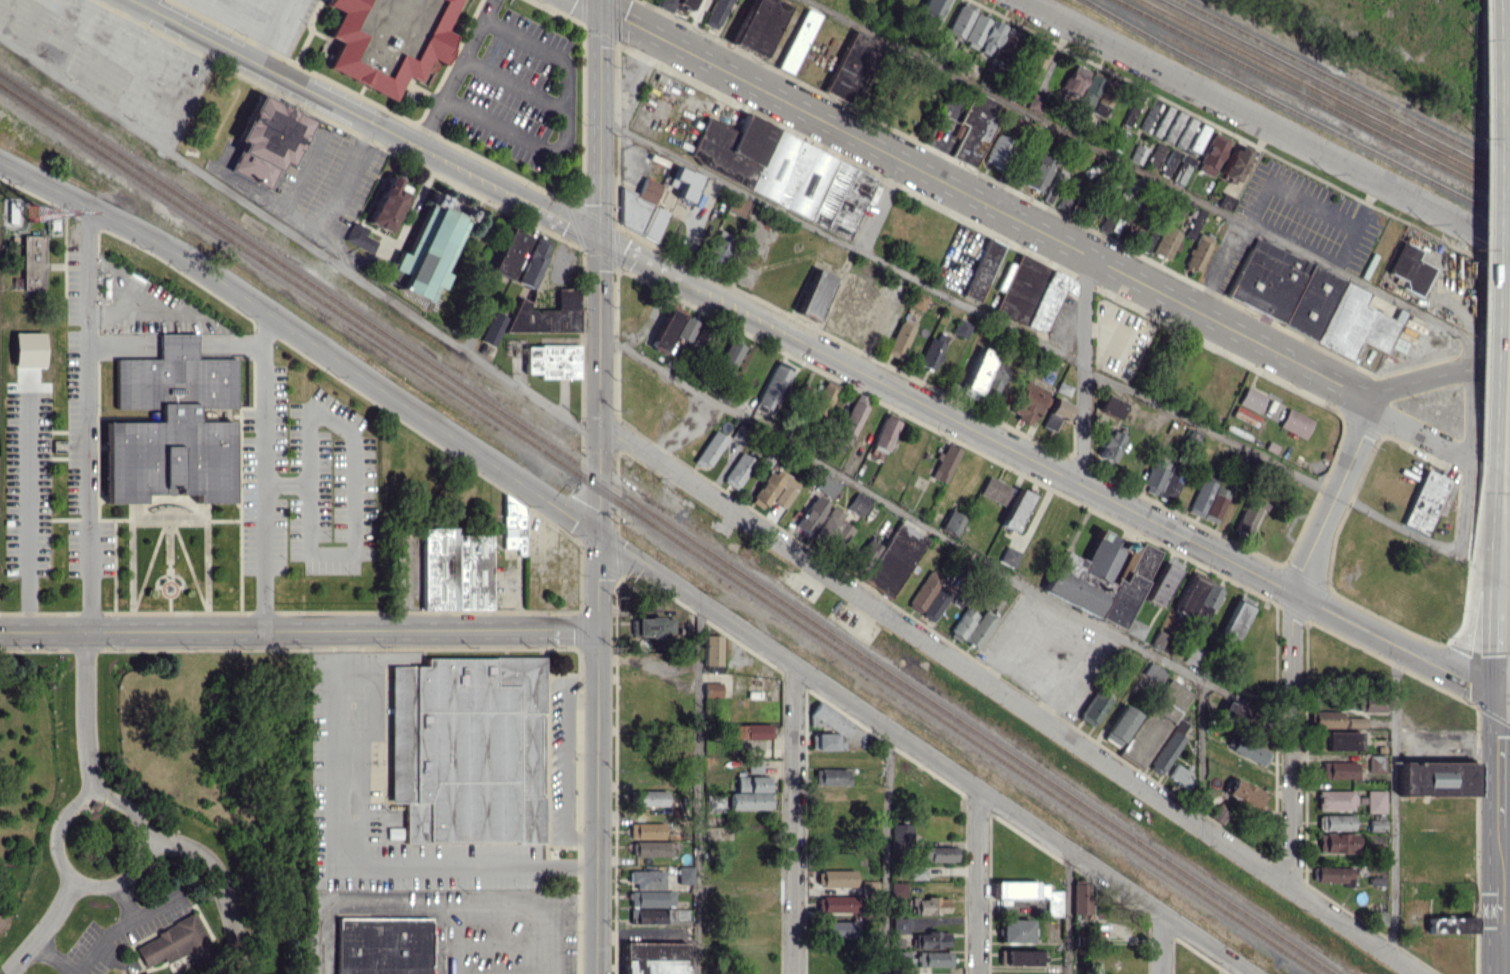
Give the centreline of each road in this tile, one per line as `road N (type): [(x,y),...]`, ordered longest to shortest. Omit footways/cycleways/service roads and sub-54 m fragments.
road 1 (residential): [(599,421),(1418,973)]
road 2 (secondary): [(695,287),(1500,699)]
road 3 (tertiary): [(589,0),(1374,406)]
road 4 (residential): [(599,536),(1252,973)]
road 5 (tertiary): [(0,162),(187,259),(599,536)]
road 6 (tertiary): [(601,0),(598,630)]
road 7 (tertiary): [(0,632),(598,630)]
road 8 (primary): [(1500,560),(1501,0)]
road 9 (residential): [(1023,0),(1509,250)]
road 10 (secondary): [(134,0),(526,202)]
road 11 (primary): [(1499,973),(1500,560)]
road 12 (residential): [(598,630),(597,973)]
road 13 (residential): [(794,666),(792,973)]
road 14 (residential): [(1293,588),(1291,888)]
road 15 (residential): [(132,875),(147,842),(134,812),(100,797),(67,815),(58,845),(75,880),(109,886),(132,875)]
road 16 (residential): [(1084,254),(1082,482)]
road 17 (tertiary): [(1374,406),(1293,588)]
road 18 (residential): [(1470,368),(1460,554)]
road 19 (residential): [(978,789),(978,973)]
road 20 (residential): [(242,973),(231,914),(207,860),(191,848),(147,842)]
road 21 (residential): [(100,797),(88,762),(88,631)]
road 22 (tertiary): [(1509,372),(1436,375),(1390,388),(1374,406)]

